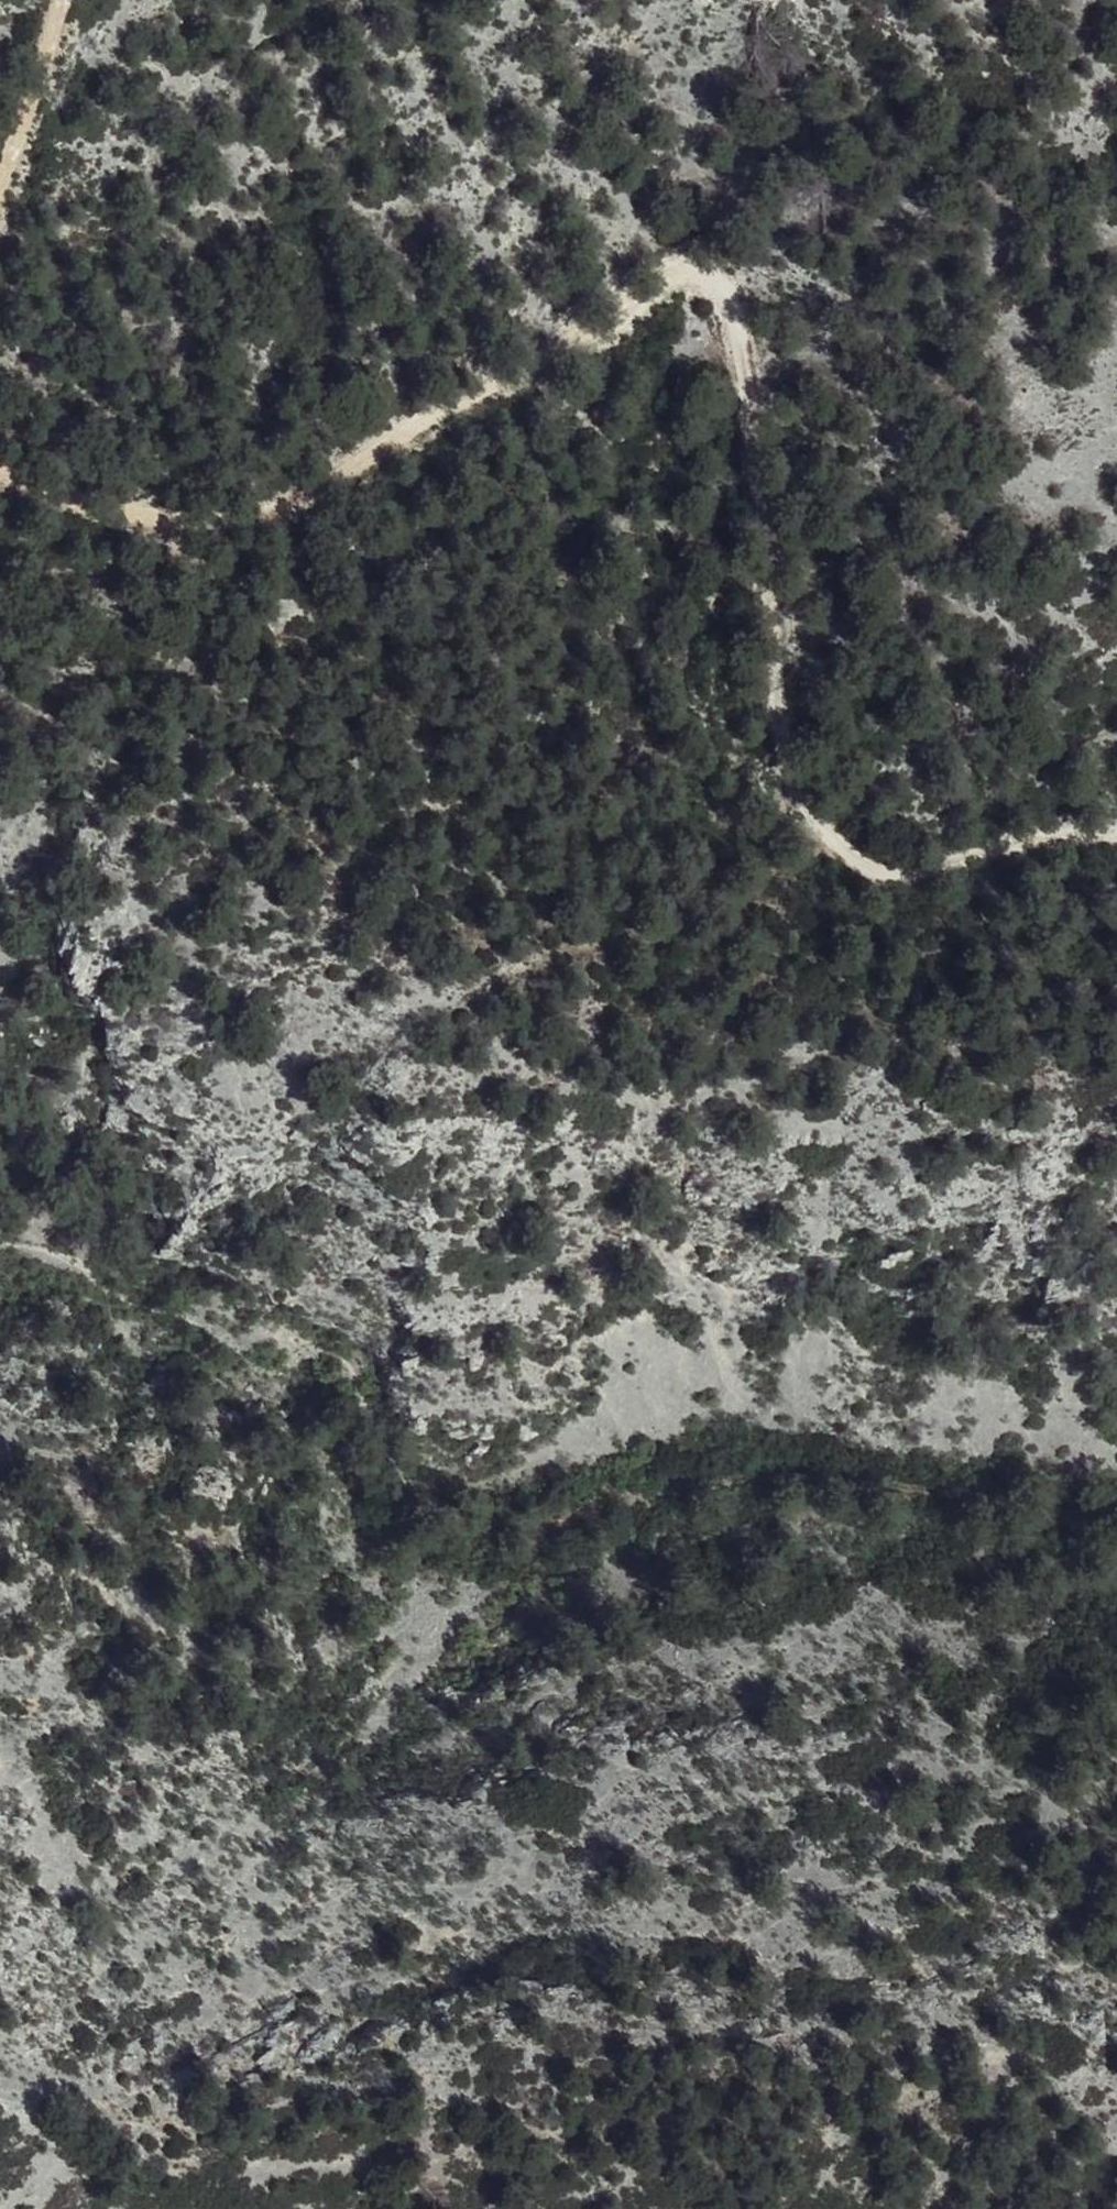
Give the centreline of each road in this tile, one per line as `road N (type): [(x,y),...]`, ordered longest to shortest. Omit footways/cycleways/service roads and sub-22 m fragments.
road 1 (track): [(1116,833),(908,880),(850,849),(805,790),(741,312),(704,282),(657,291),(619,328),(523,386),(270,518),(143,515),(0,454)]
road 2 (track): [(0,163),(45,0)]

